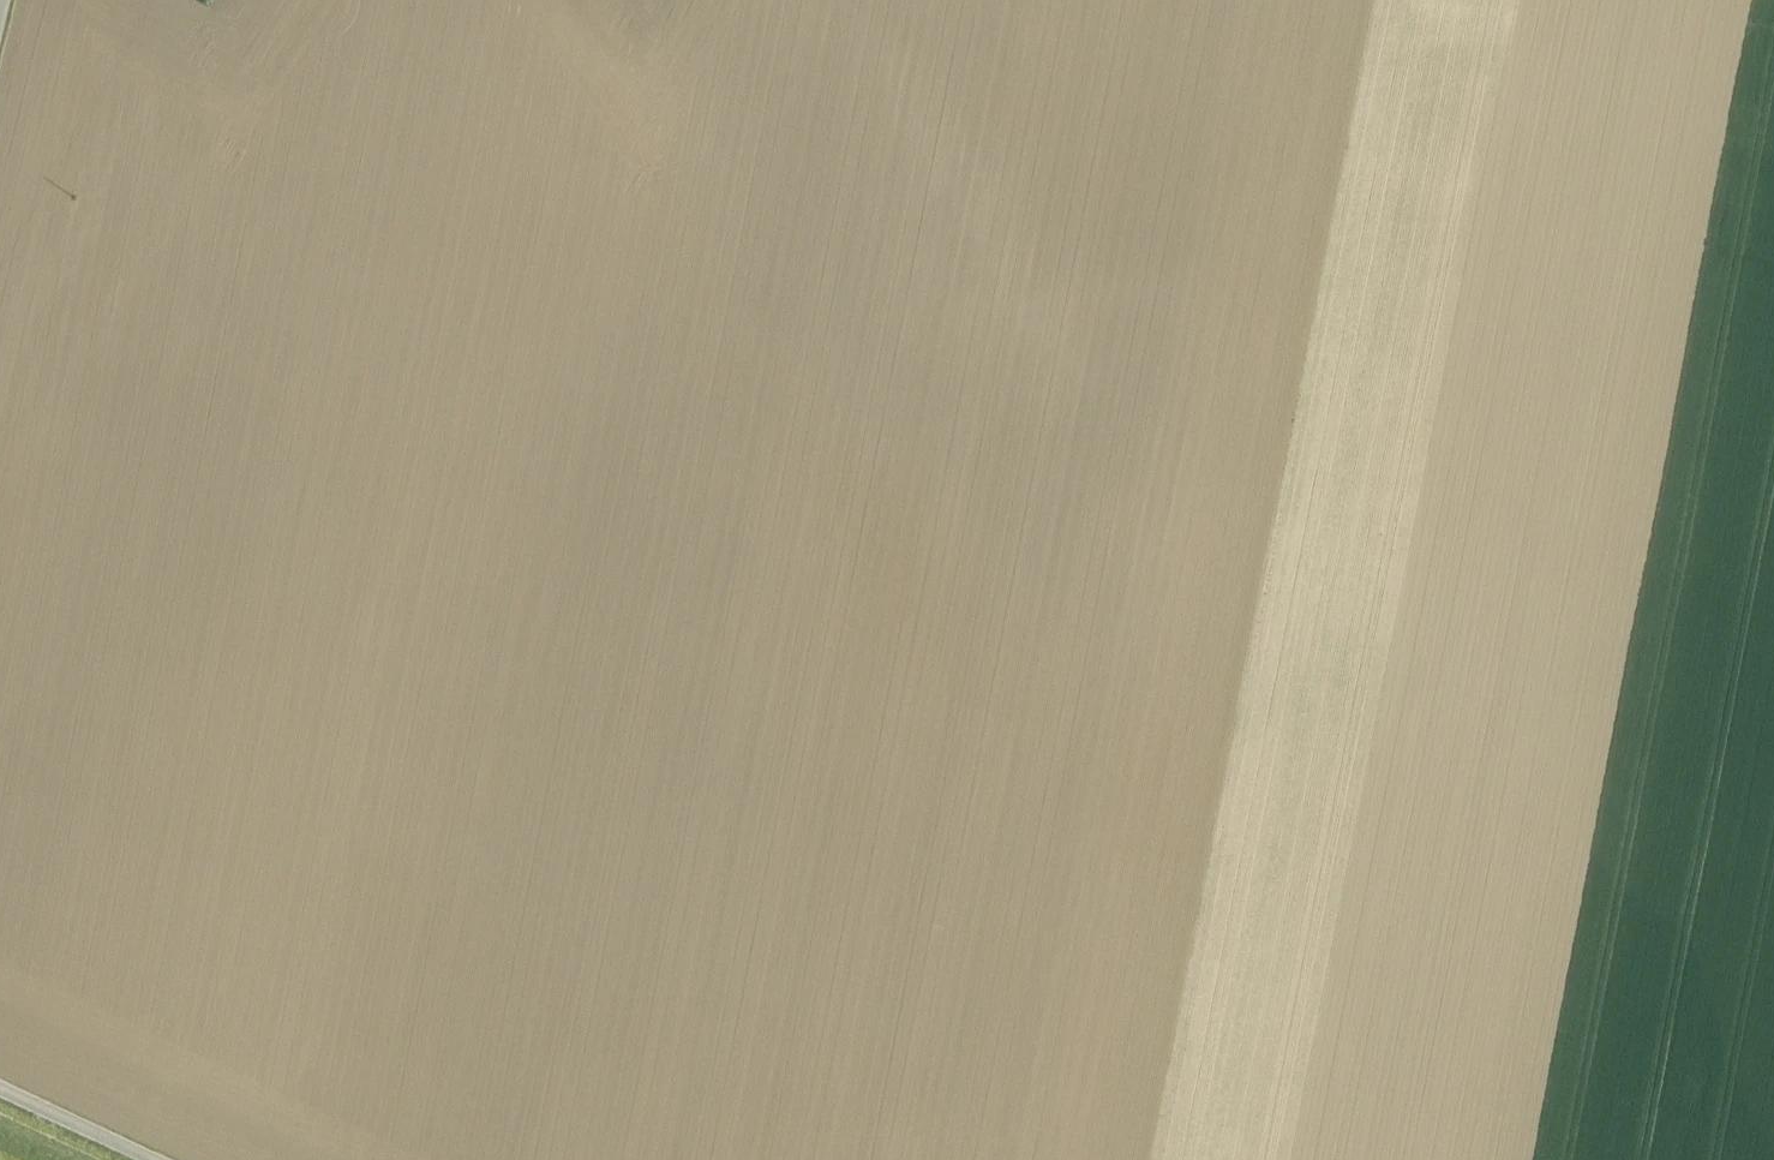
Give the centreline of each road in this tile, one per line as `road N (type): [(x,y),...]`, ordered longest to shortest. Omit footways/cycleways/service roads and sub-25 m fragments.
road 1 (track): [(151,1159),(0,1087)]

